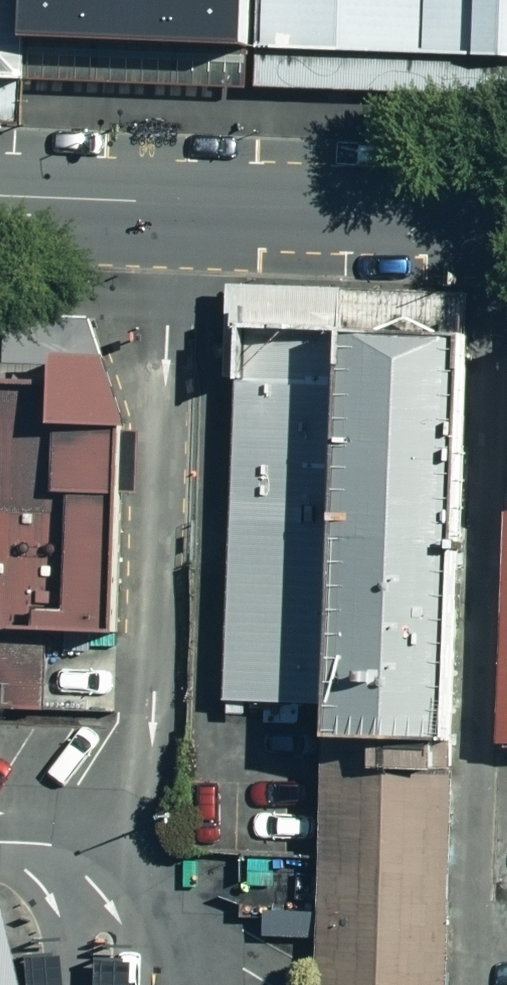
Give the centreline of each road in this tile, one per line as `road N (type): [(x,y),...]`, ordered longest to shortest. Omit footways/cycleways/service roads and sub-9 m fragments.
road 1 (unclassified): [(506,215),(0,195)]

